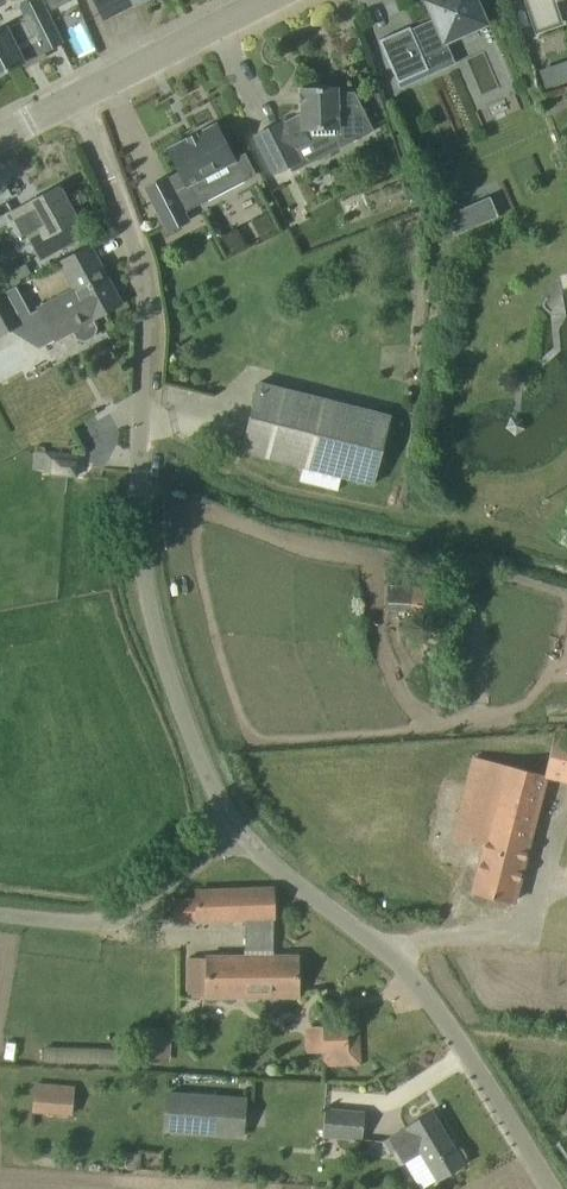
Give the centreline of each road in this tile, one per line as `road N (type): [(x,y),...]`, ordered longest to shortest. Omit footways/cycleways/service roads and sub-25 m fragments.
road 1 (unclassified): [(240,831),(191,736),(145,609),(134,504),(142,277),(131,229),(77,98)]
road 2 (unclassified): [(550,1188),(408,979),(240,831)]
road 3 (unclassified): [(240,831),(157,898),(122,915),(94,921),(0,913)]
road 4 (tertiary): [(77,98),(272,0)]

